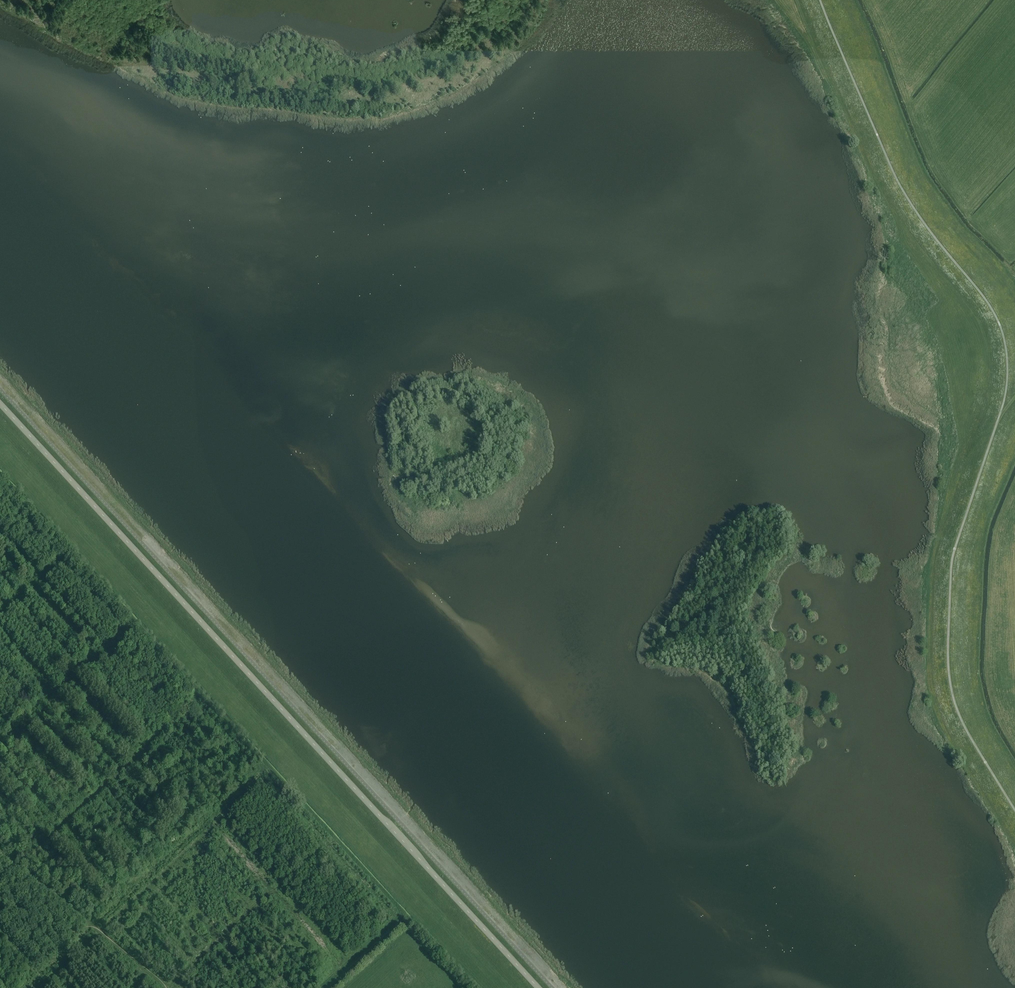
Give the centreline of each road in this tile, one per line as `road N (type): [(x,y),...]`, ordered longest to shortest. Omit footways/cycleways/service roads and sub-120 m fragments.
road 1 (tertiary): [(0,404),(538,987)]

